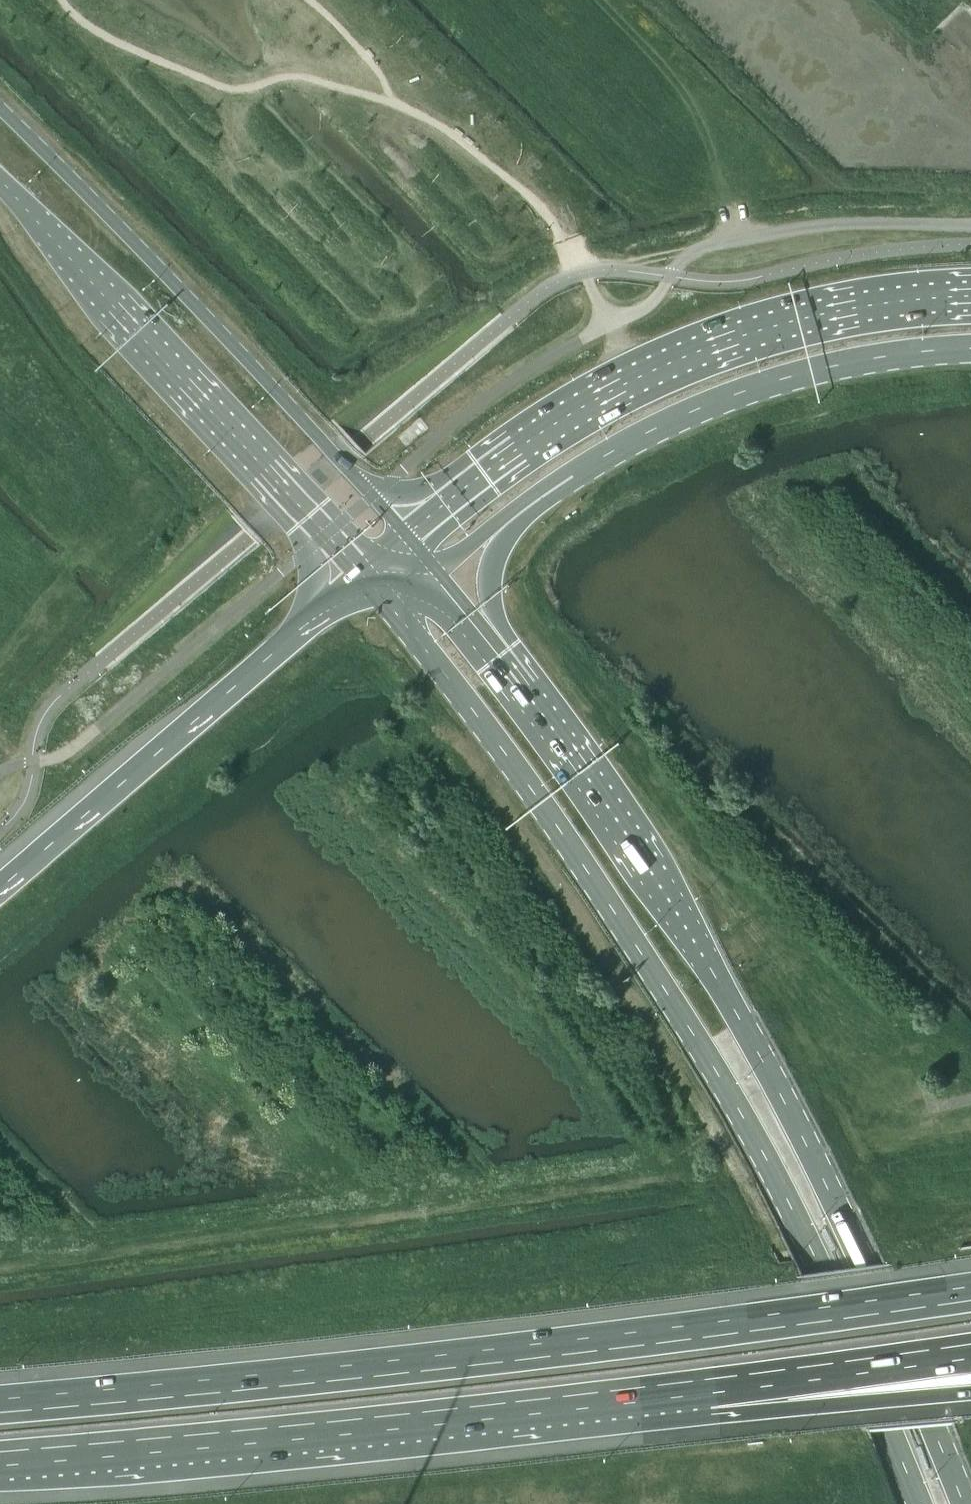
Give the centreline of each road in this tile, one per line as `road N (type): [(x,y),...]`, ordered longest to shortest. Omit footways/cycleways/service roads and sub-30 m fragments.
road 1 (primary): [(363,575),(536,796),(714,1068),(814,1256),(920,1503)]
road 2 (motorway): [(970,1286),(588,1338),(0,1398)]
road 3 (primary): [(963,1503),(847,1230),(741,1021),(625,832),(498,656)]
road 4 (motorway): [(0,1464),(708,1393)]
road 5 (primary): [(970,296),(815,315),(659,367),(547,428),(405,535)]
road 6 (secondary): [(405,535),(0,109)]
road 7 (secondary): [(0,184),(363,575)]
road 8 (primary): [(503,526),(607,454),(740,392),(831,366),(970,348)]
road 9 (motorway): [(363,575),(0,882)]
road 10 (motorway): [(708,1393),(970,1358)]
road 11 (motorway): [(708,1393),(970,1391)]
road 12 (primary): [(498,656),(488,578),(503,526)]

